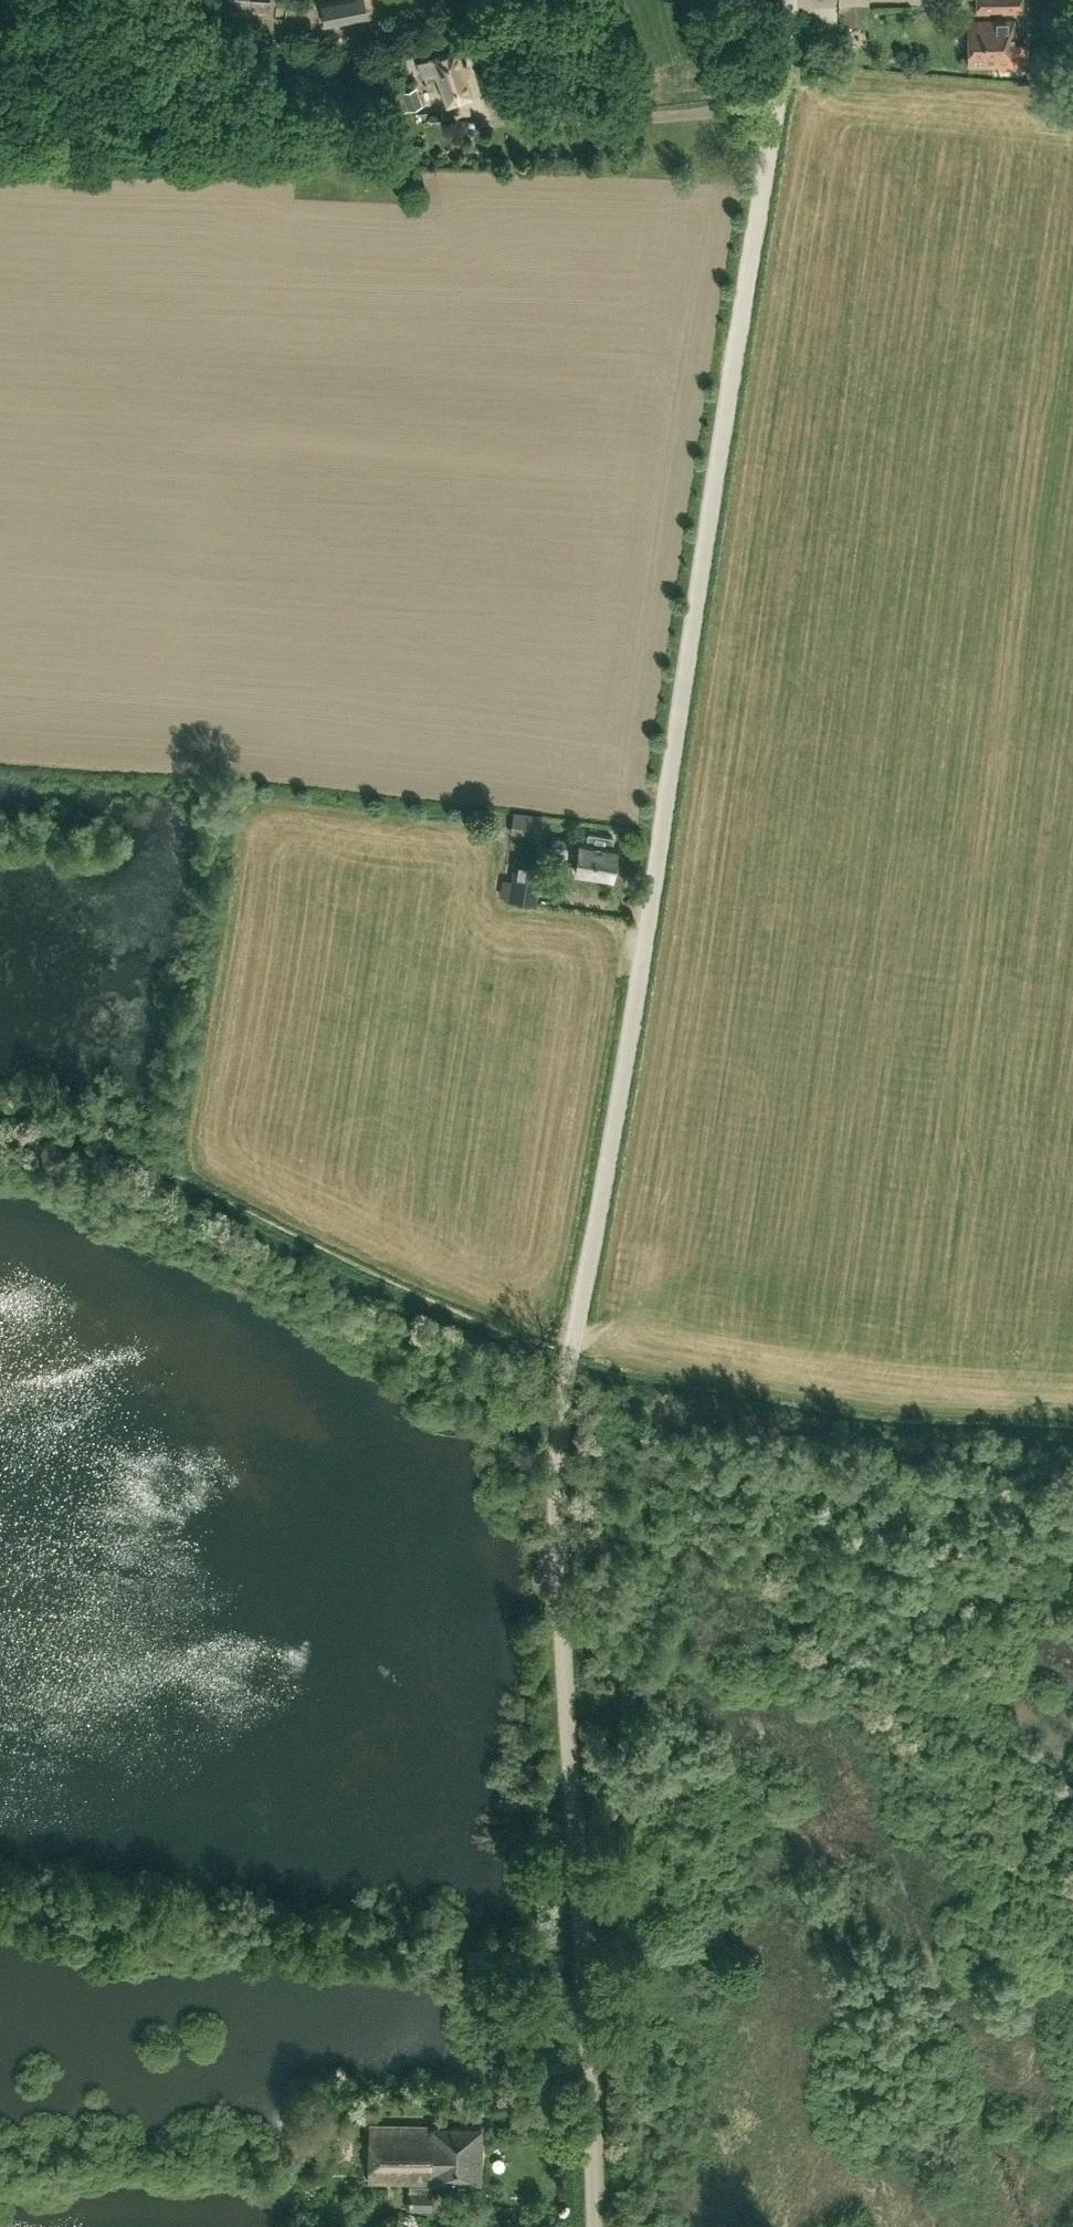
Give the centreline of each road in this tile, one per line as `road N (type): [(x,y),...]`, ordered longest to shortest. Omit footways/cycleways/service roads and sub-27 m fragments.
road 1 (unclassified): [(596,2226),(558,1570),(560,1441),(637,999),(789,0)]

